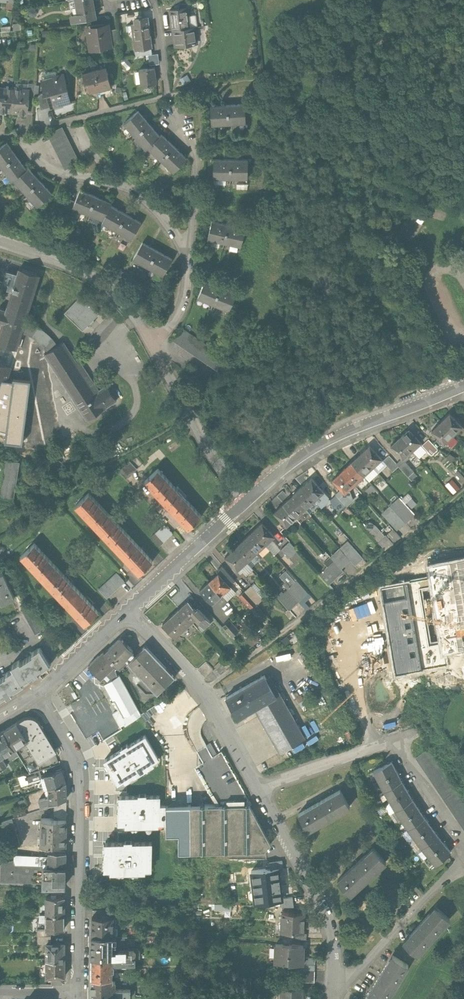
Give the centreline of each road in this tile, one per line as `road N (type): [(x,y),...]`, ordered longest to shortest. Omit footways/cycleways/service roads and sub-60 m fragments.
road 1 (residential): [(77,998),(80,771),(36,692)]
road 2 (residential): [(258,787),(395,737),(463,848)]
road 3 (tertiary): [(249,500),(341,434),(463,385)]
road 4 (residential): [(258,787),(331,926),(336,996)]
road 5 (residential): [(128,612),(202,693),(258,787)]
road 6 (residential): [(31,145),(57,171),(143,196),(186,259)]
road 7 (residential): [(155,343),(115,289),(64,260),(0,243)]
road 8 (residential): [(463,863),(336,996)]
road 9 (residential): [(249,500),(211,453),(155,343)]
road 10 (tertiary): [(128,612),(249,500)]
road 11 (residential): [(186,259),(195,158),(177,127),(176,102)]
road 12 (tertiary): [(36,692),(128,612)]

